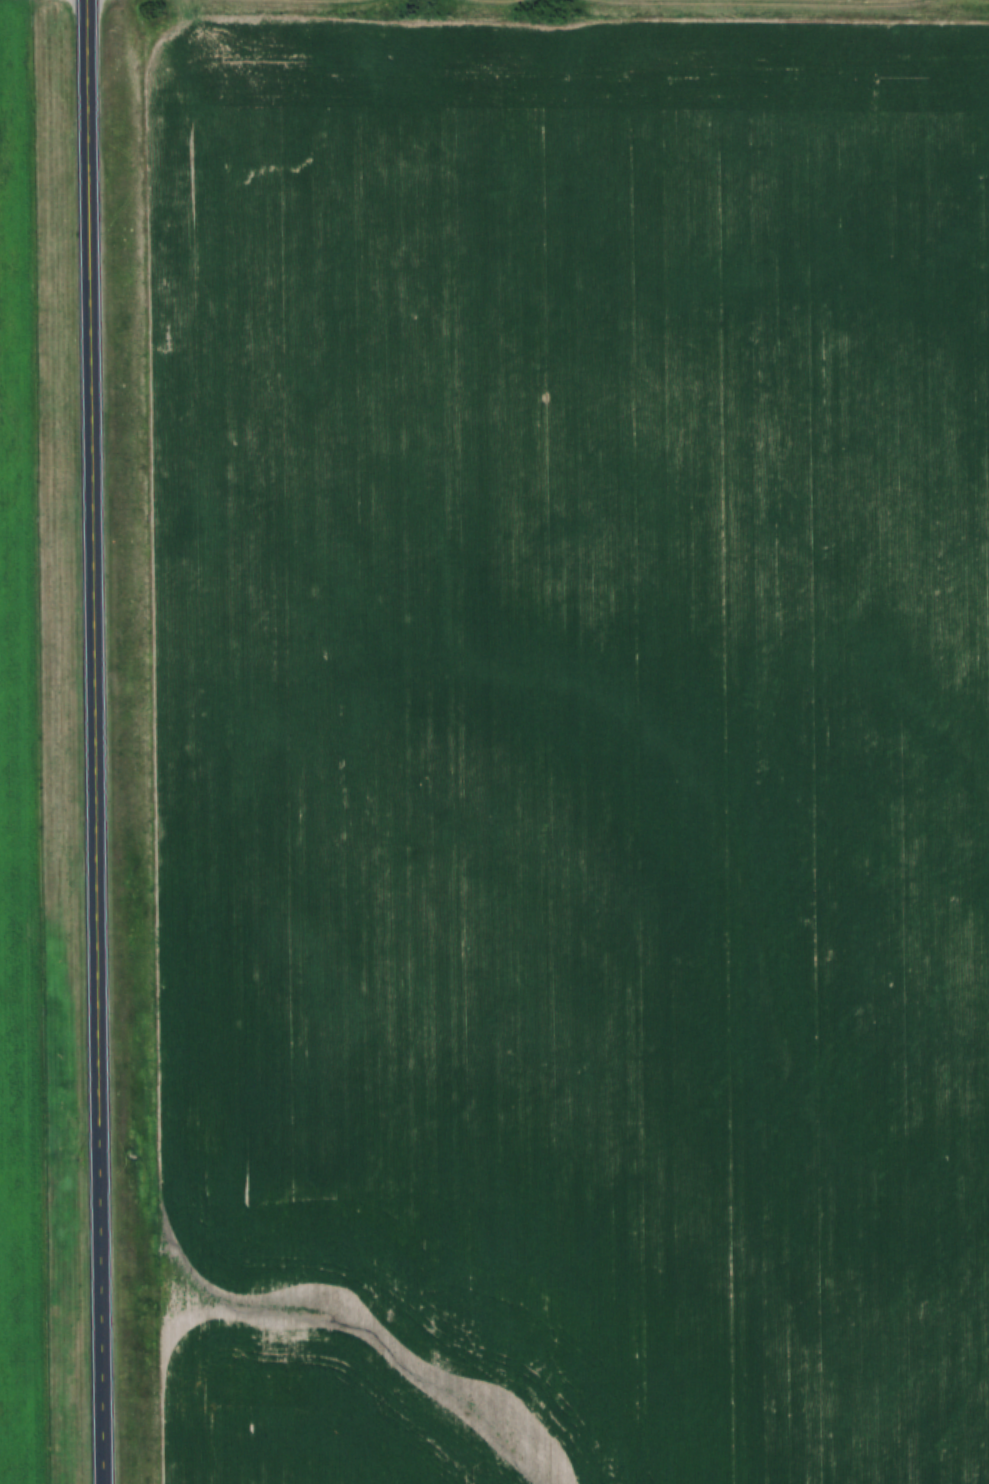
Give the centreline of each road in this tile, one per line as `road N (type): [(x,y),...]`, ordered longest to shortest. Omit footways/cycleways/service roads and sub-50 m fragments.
road 1 (secondary): [(104,1483),(99,0)]

